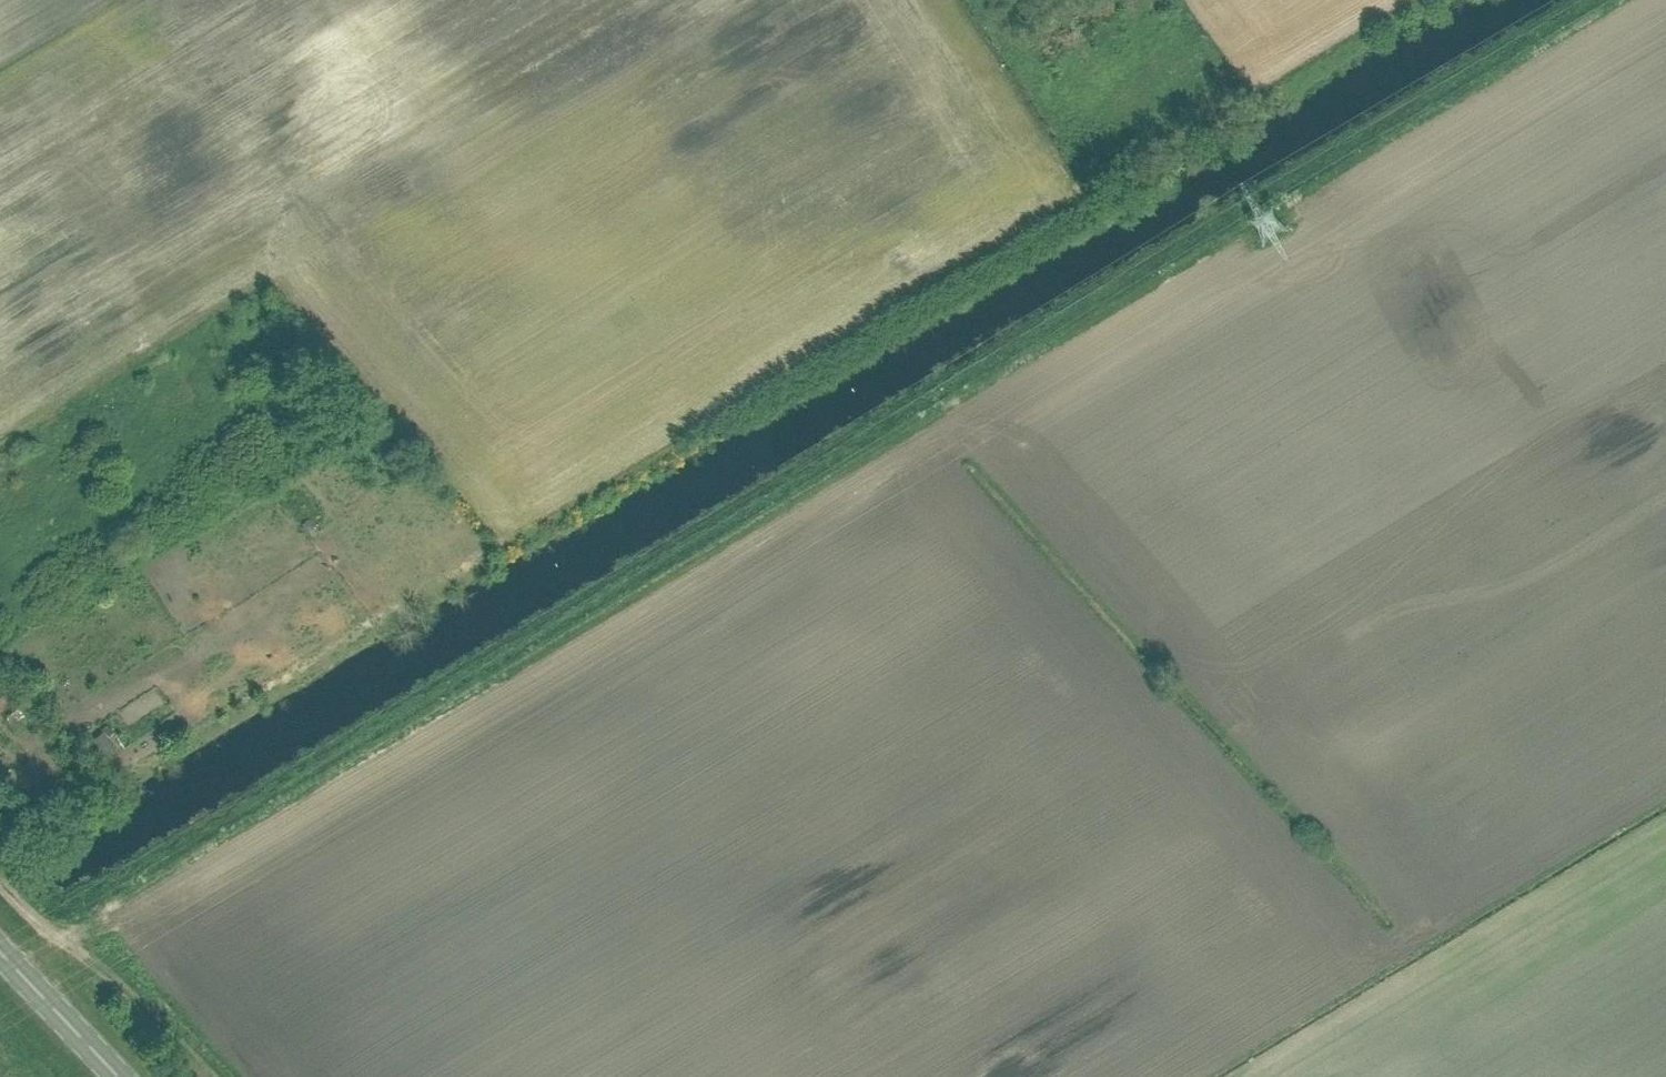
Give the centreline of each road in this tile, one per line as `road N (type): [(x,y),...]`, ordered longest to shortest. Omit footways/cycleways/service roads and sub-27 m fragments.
road 1 (track): [(208,1076),(0,880)]
road 2 (primary): [(118,1076),(0,952)]

